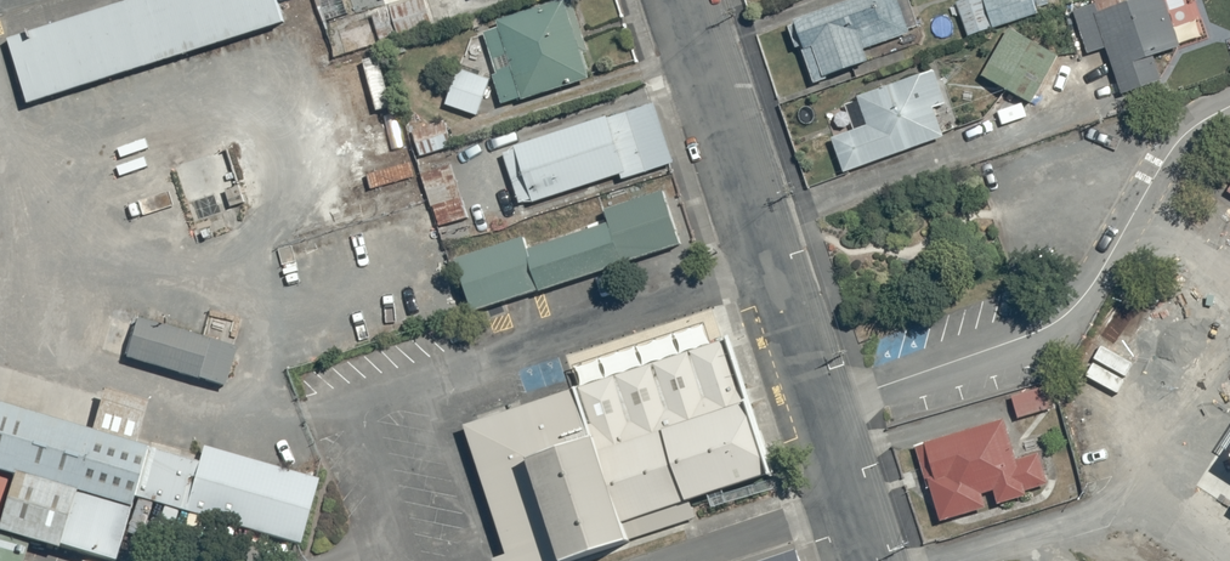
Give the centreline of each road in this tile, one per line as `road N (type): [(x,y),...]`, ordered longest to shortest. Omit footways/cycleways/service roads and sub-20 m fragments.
road 1 (unclassified): [(817,409),(1059,320),(1095,282),(1180,140),(1229,107)]
road 2 (residential): [(817,409),(683,0)]
road 3 (residential): [(865,560),(817,409)]

